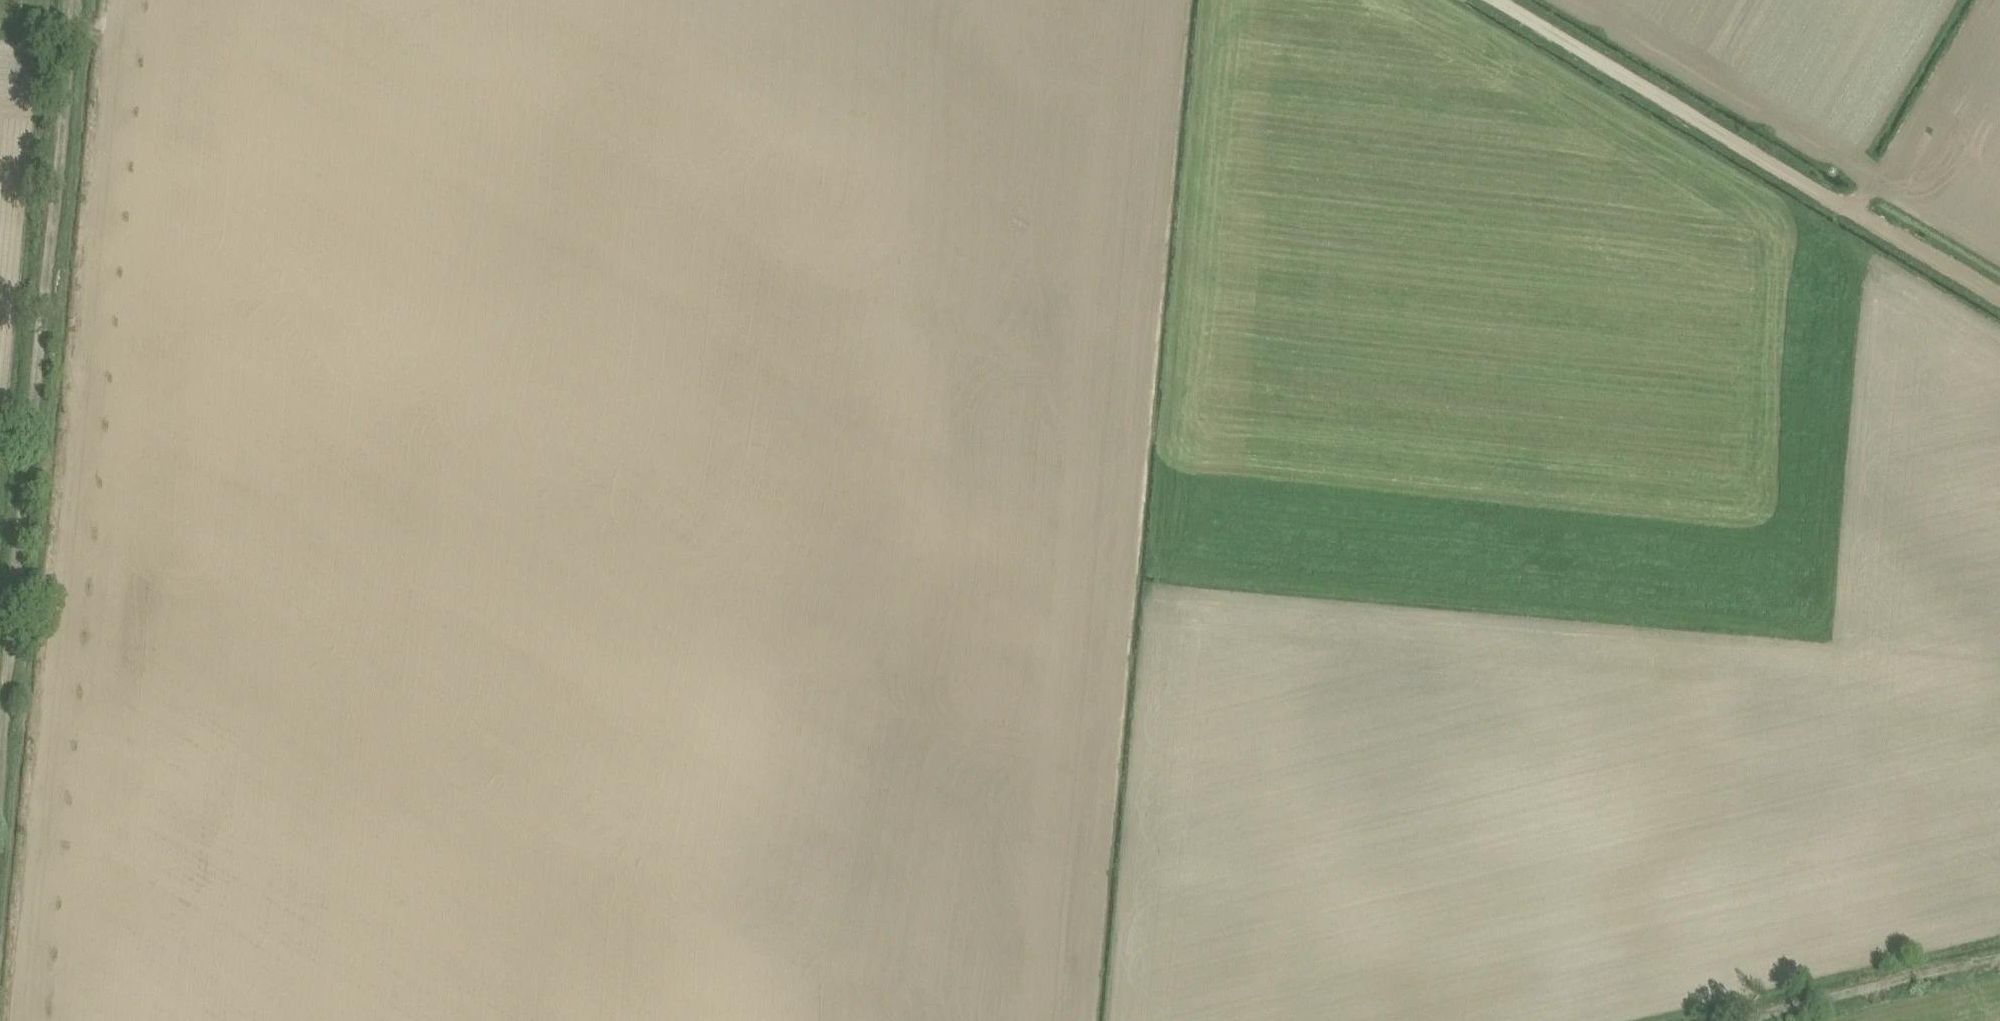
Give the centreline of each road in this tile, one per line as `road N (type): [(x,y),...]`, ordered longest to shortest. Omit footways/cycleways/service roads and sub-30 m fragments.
road 1 (track): [(1999,297),(1500,0)]

